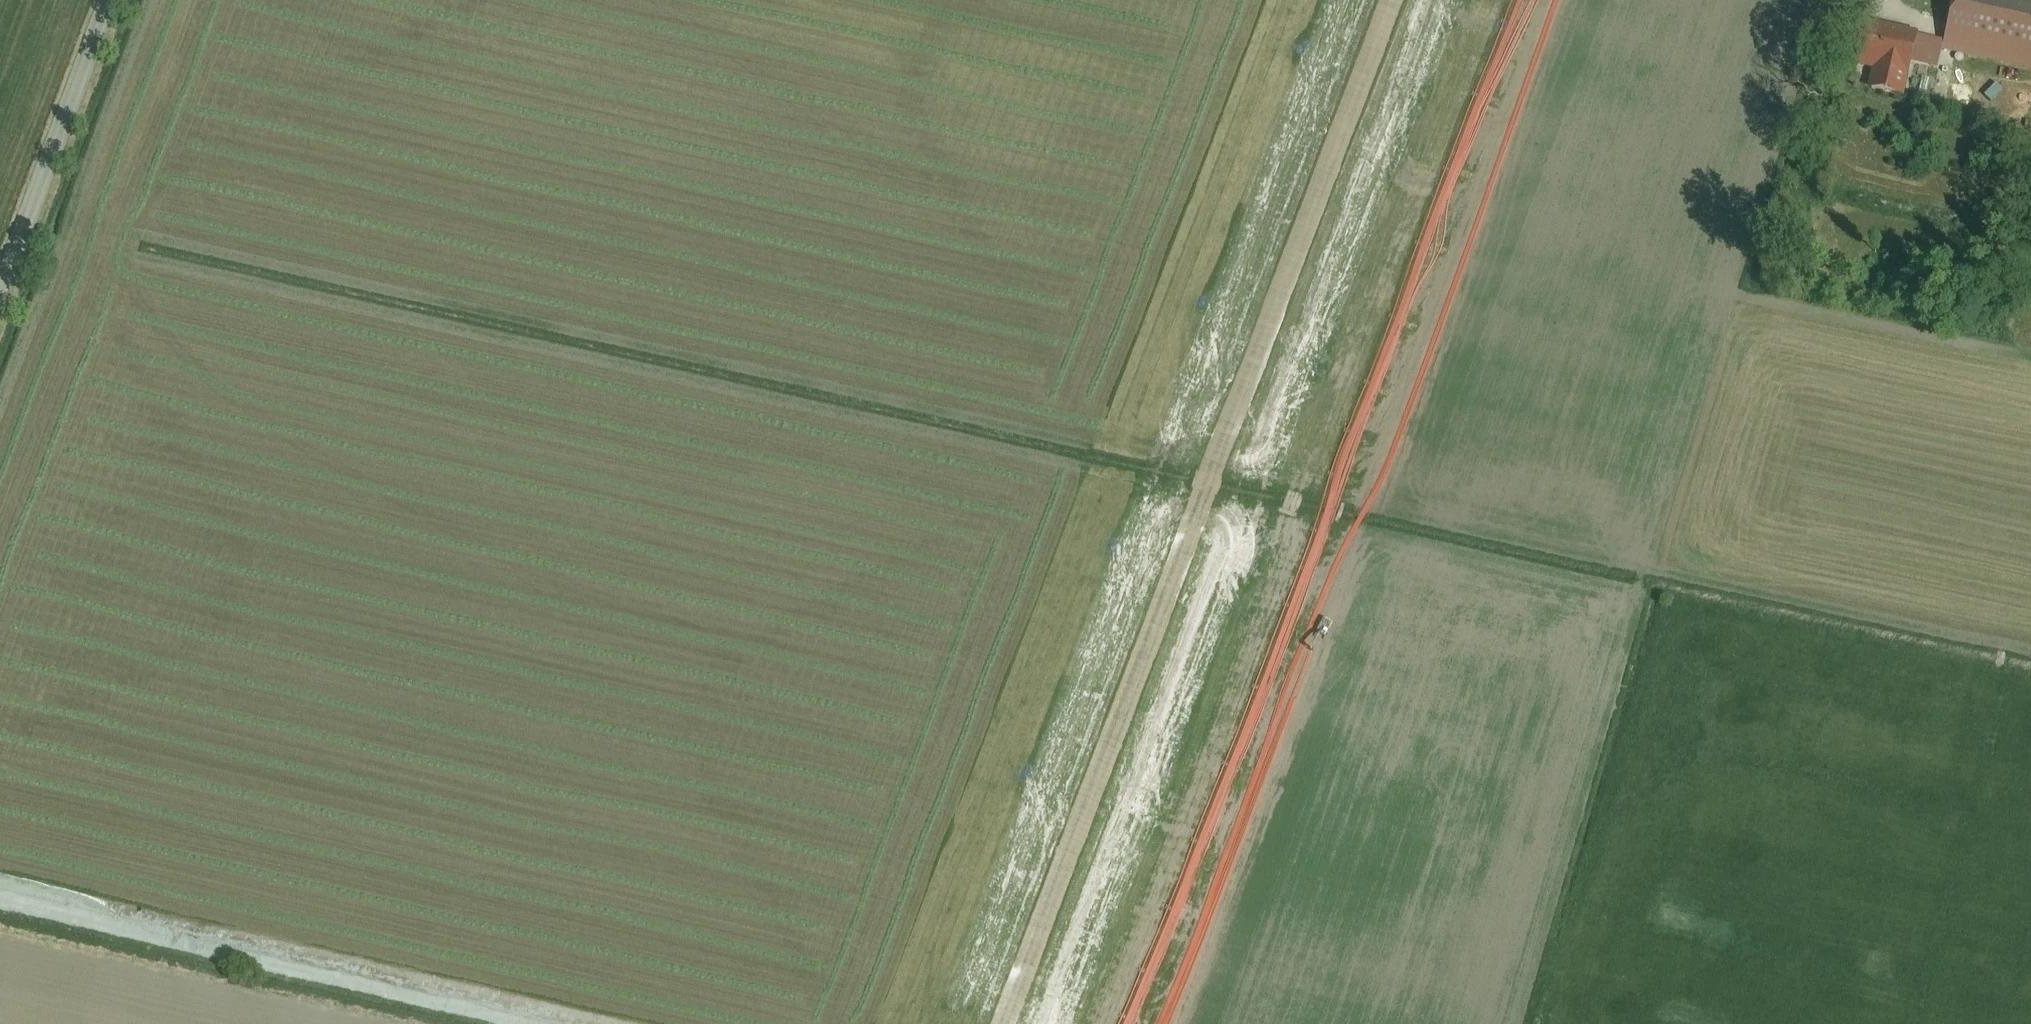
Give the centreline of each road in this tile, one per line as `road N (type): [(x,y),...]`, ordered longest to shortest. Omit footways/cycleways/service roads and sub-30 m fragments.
road 1 (track): [(571,1023),(0,893)]
road 2 (tertiary): [(109,0),(0,293)]

